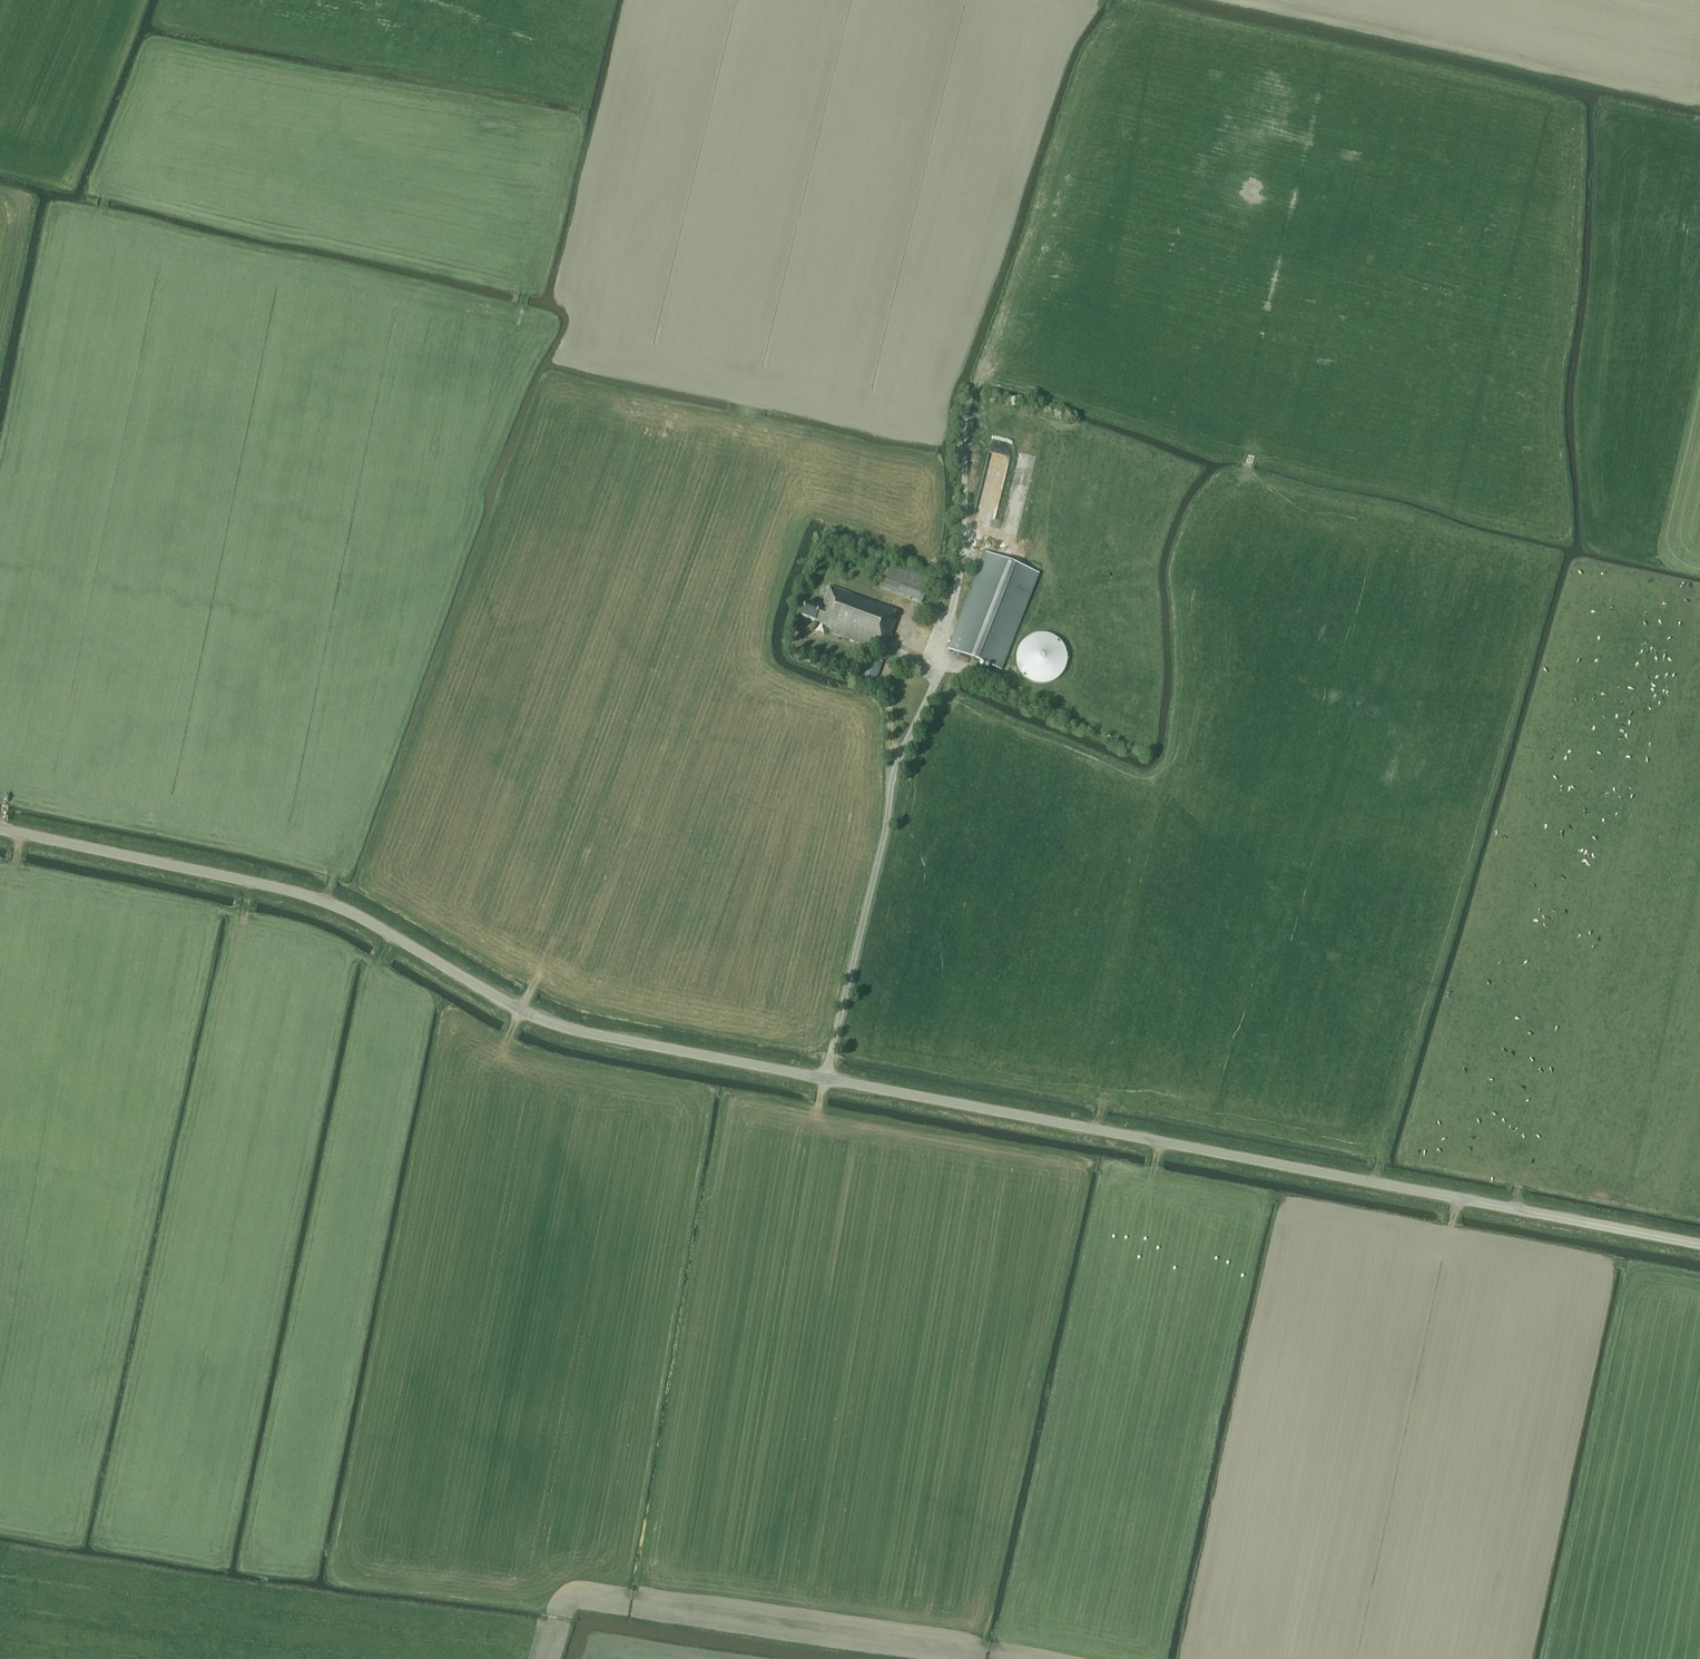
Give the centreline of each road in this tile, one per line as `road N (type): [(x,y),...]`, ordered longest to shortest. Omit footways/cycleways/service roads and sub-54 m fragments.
road 1 (unclassified): [(1699,1249),(583,1032),(521,1011),(363,922),(300,897),(0,830)]

